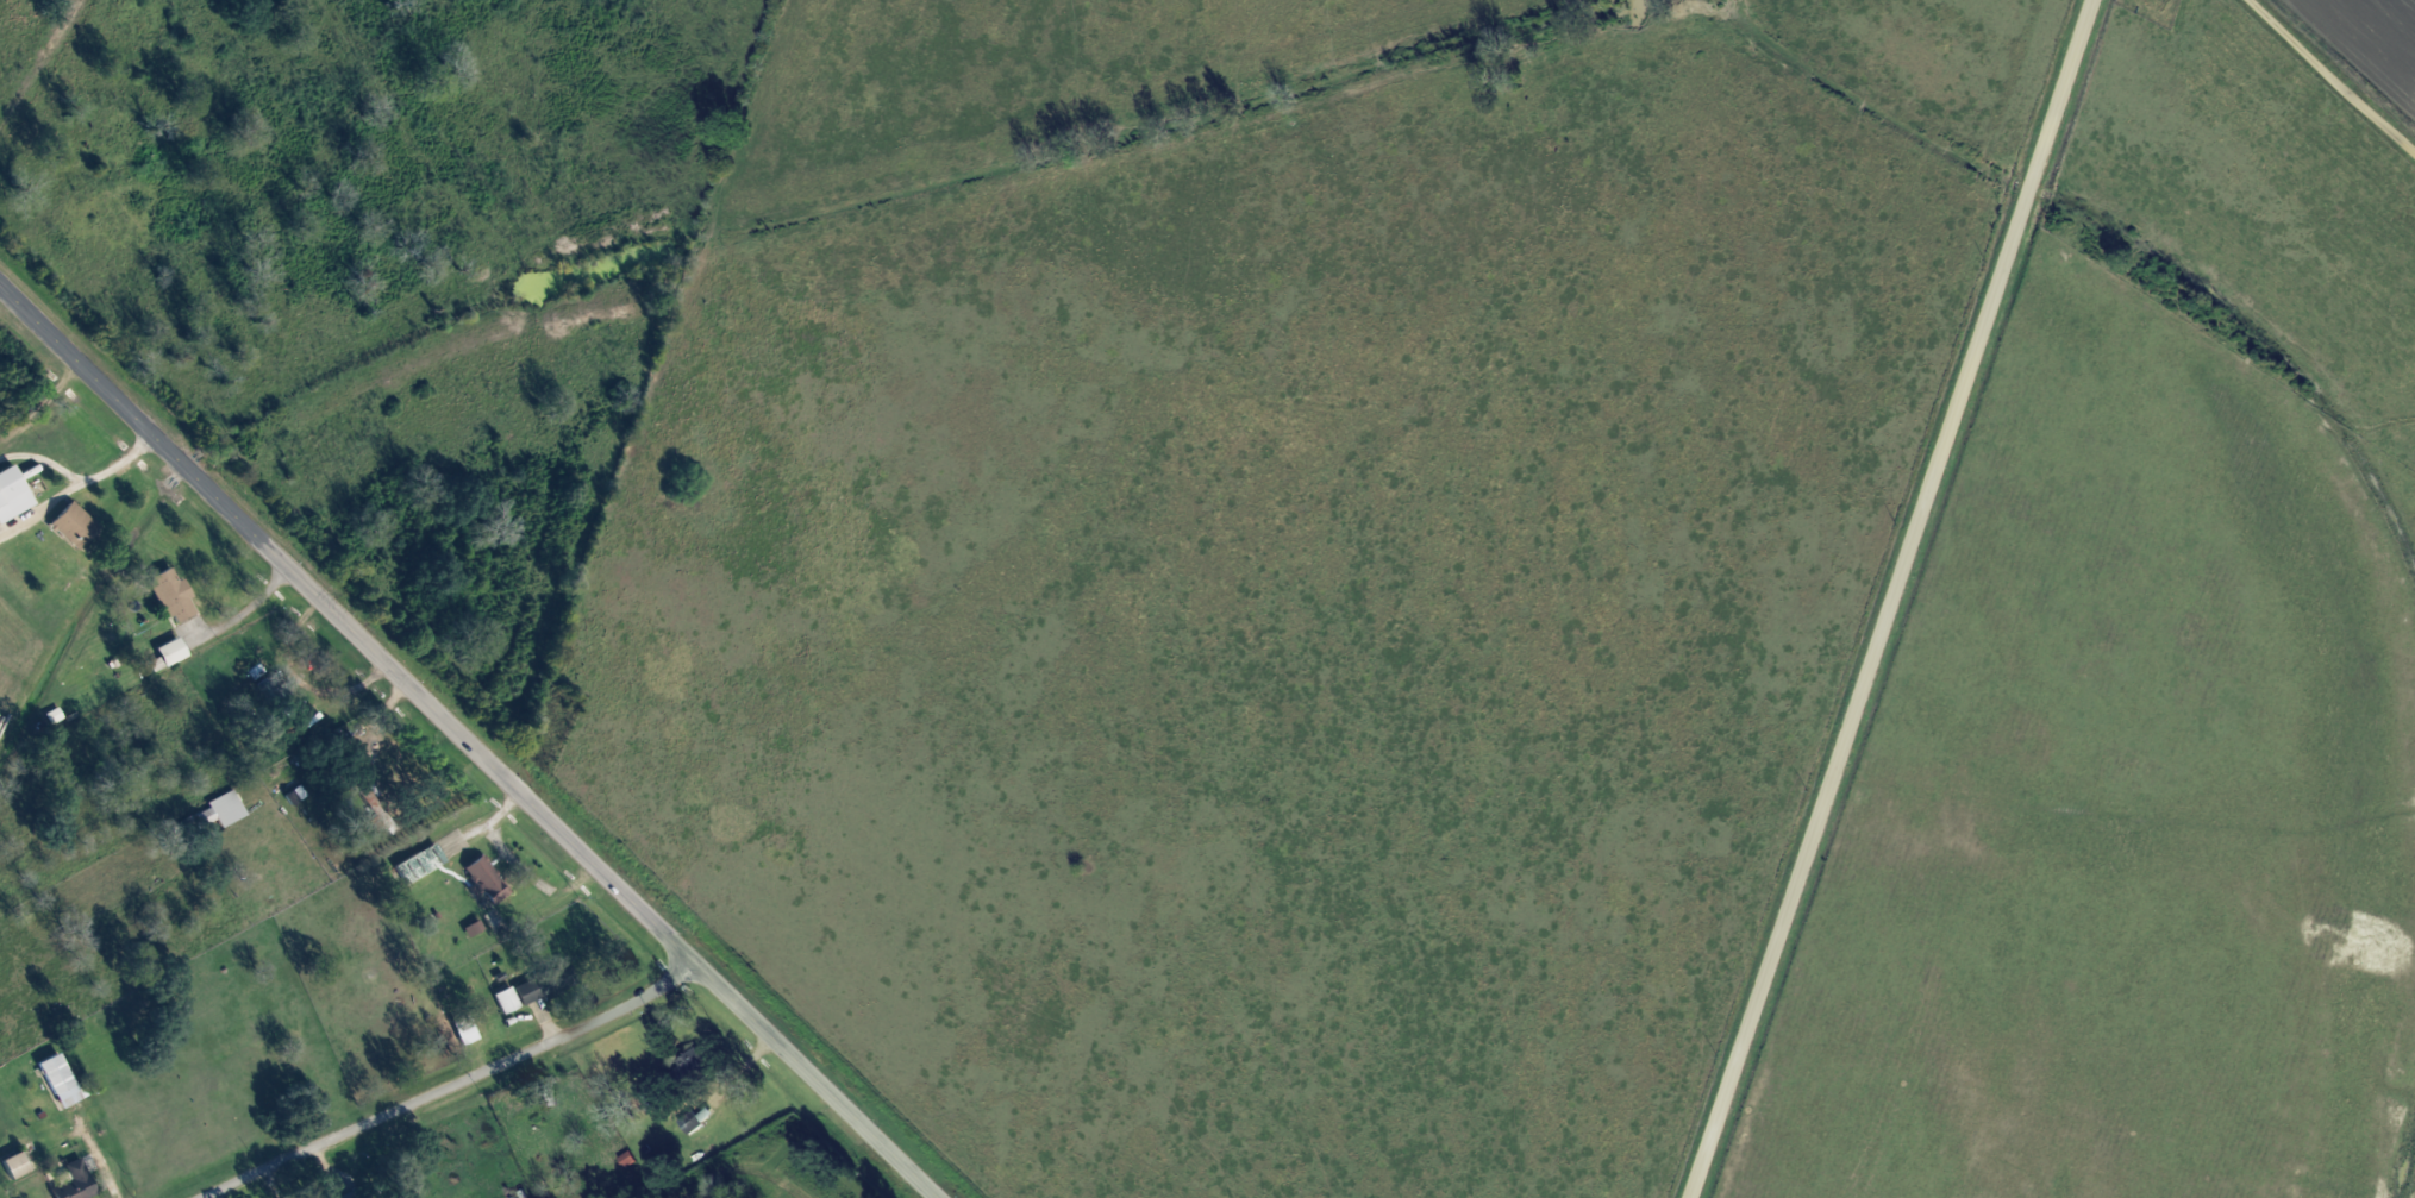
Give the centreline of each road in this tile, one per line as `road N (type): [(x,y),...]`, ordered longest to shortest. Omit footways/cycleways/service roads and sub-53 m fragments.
road 1 (tertiary): [(939,1197),(0,284)]
road 2 (residential): [(1696,1197),(2106,0)]
road 3 (residential): [(696,964),(644,1001),(213,1197)]

